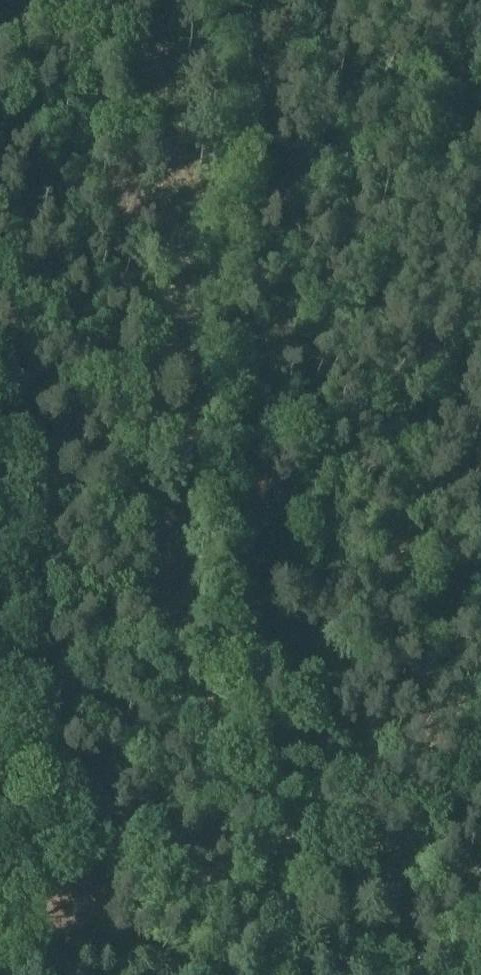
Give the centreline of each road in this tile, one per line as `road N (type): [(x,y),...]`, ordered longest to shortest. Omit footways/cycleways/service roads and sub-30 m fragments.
road 1 (track): [(256,962),(271,714),(221,627),(221,0)]
road 2 (track): [(0,959),(62,970),(381,957),(424,974)]

